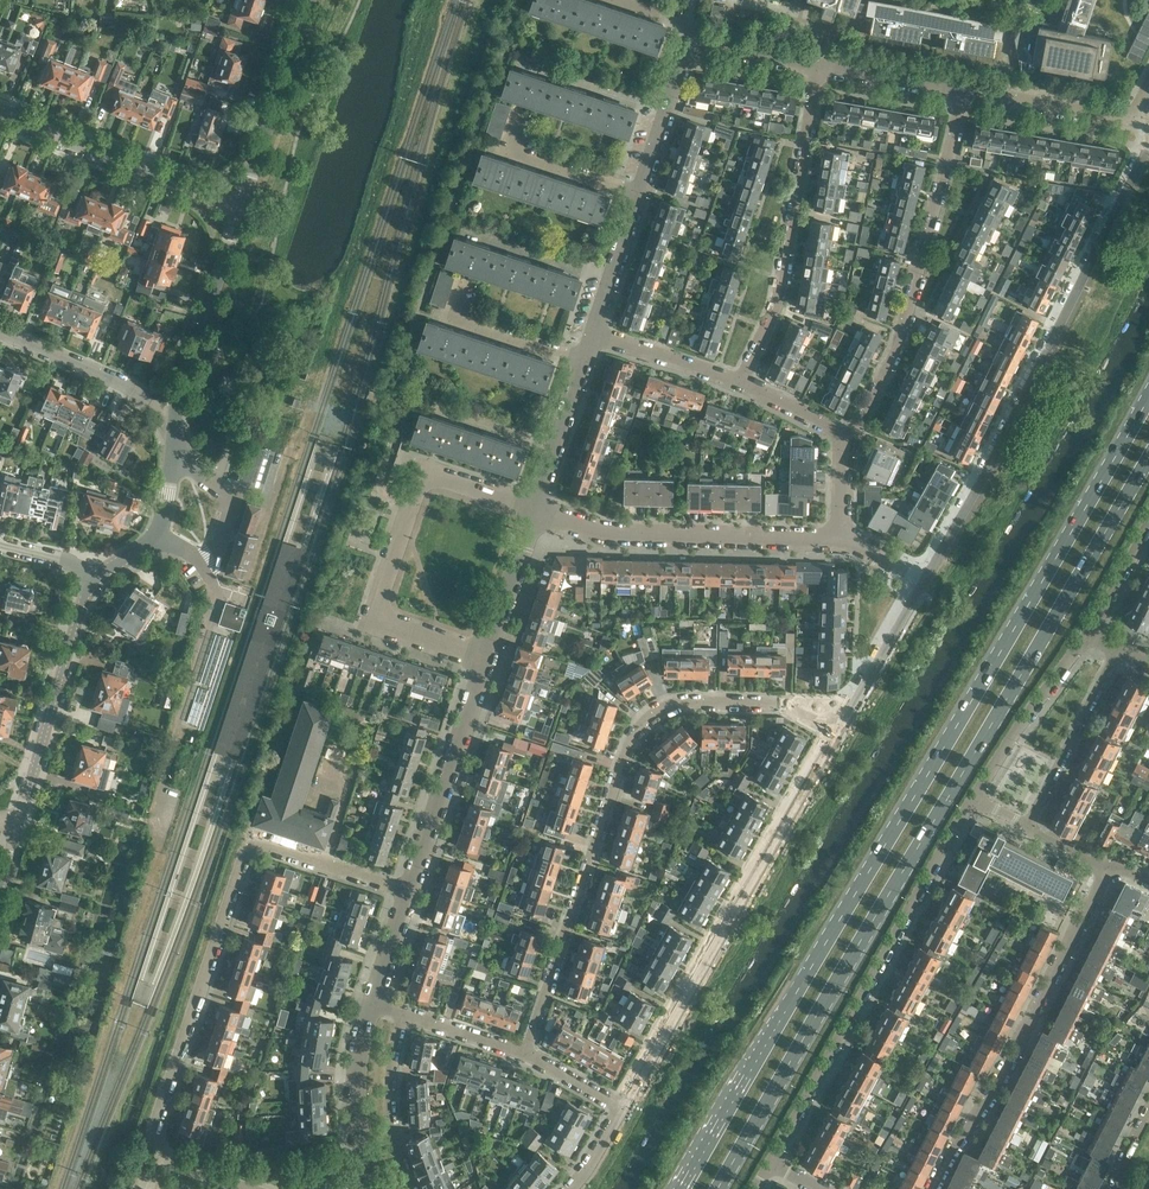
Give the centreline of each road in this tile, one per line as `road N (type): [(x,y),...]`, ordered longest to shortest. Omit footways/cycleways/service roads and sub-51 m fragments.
road 1 (primary): [(1148,386),(682,1188)]
road 2 (primary): [(717,1188),(1148,451)]
road 3 (residential): [(408,890),(259,840),(249,848),(153,1138),(163,1159),(249,1188)]
road 4 (residential): [(525,1052),(641,726),(681,702),(848,712)]
road 5 (residential): [(1148,144),(921,577)]
road 6 (residential): [(848,712),(622,1109)]
road 7 (residential): [(771,1165),(976,800)]
road 8 (residential): [(487,661),(371,619),(406,501),(417,470),(535,513)]
road 9 (residential): [(849,436),(911,300),(959,90)]
road 10 (residential): [(936,1188),(1105,869)]
road 11 (residential): [(819,67),(776,307),(742,383)]
road 12 (residential): [(535,513),(608,533),(843,537)]
road 13 (residential): [(592,332),(689,45)]
road 14 (residential): [(239,209),(0,113)]
road 15 (residential): [(20,820),(83,599),(96,579)]
road 16 (tertiary): [(408,890),(487,661)]
road 17 (residential): [(239,209),(307,0)]
road 18 (residential): [(176,414),(239,209)]
road 19 (residential): [(976,800),(1097,632)]
road 20 (residential): [(1028,827),(1121,646)]
road 21 (residential): [(176,414),(0,330)]
road 22 (tertiary): [(374,1188),(356,1121),(356,1063),(373,1002)]
road 23 (residential): [(535,513),(592,332)]
road 24 (residential): [(1134,120),(959,90)]
road 25 (residential): [(412,1188),(390,1110),(406,1015)]
road 26 (residential): [(742,383),(592,332)]
road 27 (tertiary): [(487,661),(535,513)]
road 28 (residential): [(921,577),(848,712)]
road 29 (residential): [(959,90),(819,67)]
road 30 (residential): [(157,533),(197,558),(216,549),(231,507),(214,488)]
road 31 (residential): [(819,67),(689,45)]
road 32 (residential): [(406,1015),(525,1052)]

